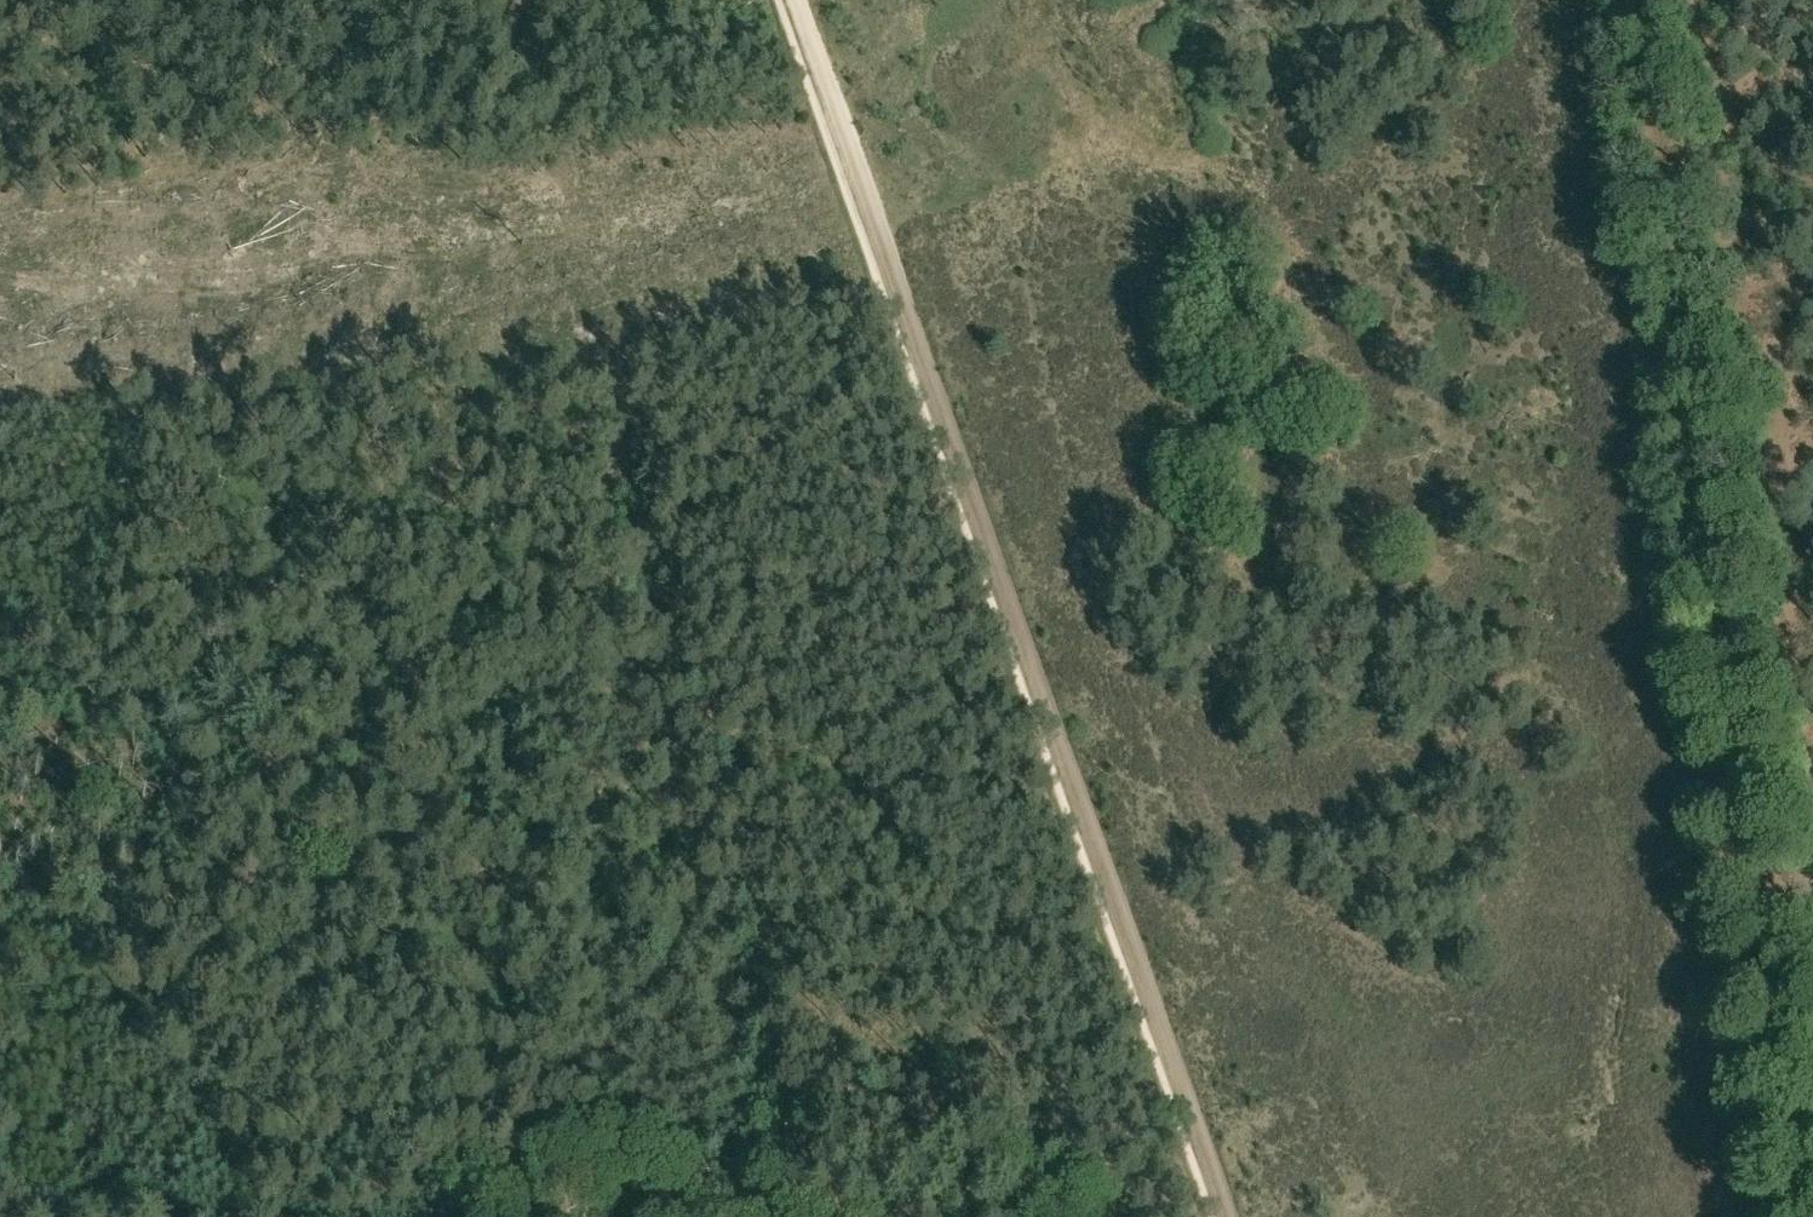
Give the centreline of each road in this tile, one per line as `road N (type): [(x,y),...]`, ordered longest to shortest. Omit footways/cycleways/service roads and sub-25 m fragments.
road 1 (track): [(1230,1216),(800,0)]
road 2 (track): [(1804,1216),(1627,0)]

